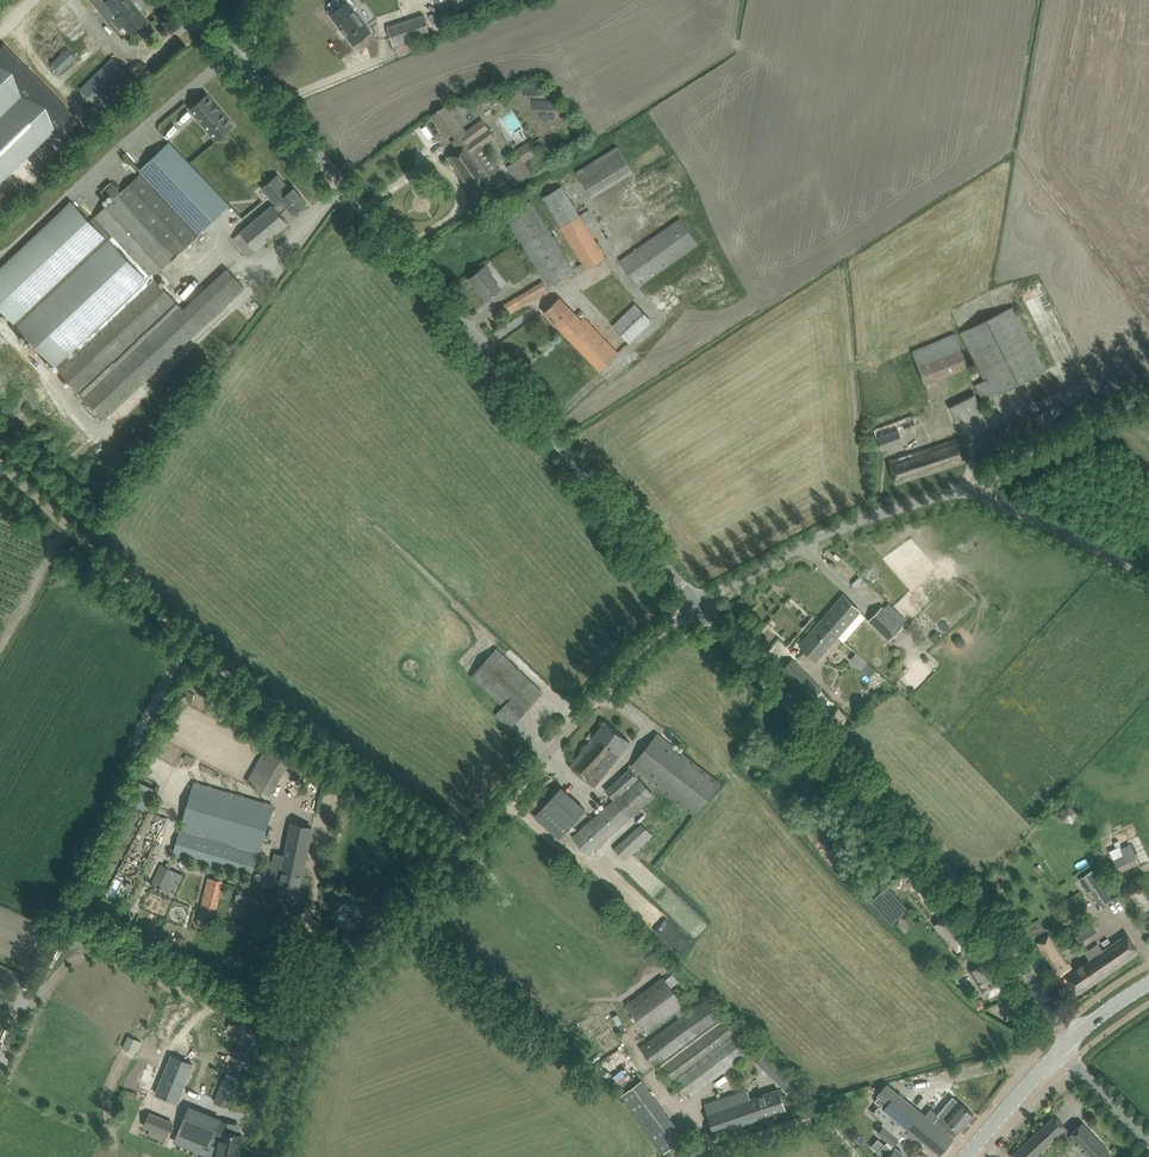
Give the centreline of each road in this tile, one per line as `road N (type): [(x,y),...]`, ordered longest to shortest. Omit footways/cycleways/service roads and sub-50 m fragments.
road 1 (tertiary): [(696,605),(243,63)]
road 2 (tertiary): [(1063,1048),(991,930),(729,652),(696,605)]
road 3 (track): [(285,722),(0,465)]
road 4 (unclassified): [(273,1156),(303,1017),(392,935),(465,848)]
road 5 (unclassified): [(465,848),(633,655),(696,605)]
road 6 (unclassified): [(696,605),(842,527),(968,492)]
road 7 (unclassified): [(465,848),(285,722)]
road 8 (unclassified): [(968,492),(1148,400)]
road 9 (unclassified): [(1148,574),(968,492)]
road 10 (secondary): [(964,1156),(1063,1048)]
road 11 (unclassified): [(1148,1142),(1063,1048)]

